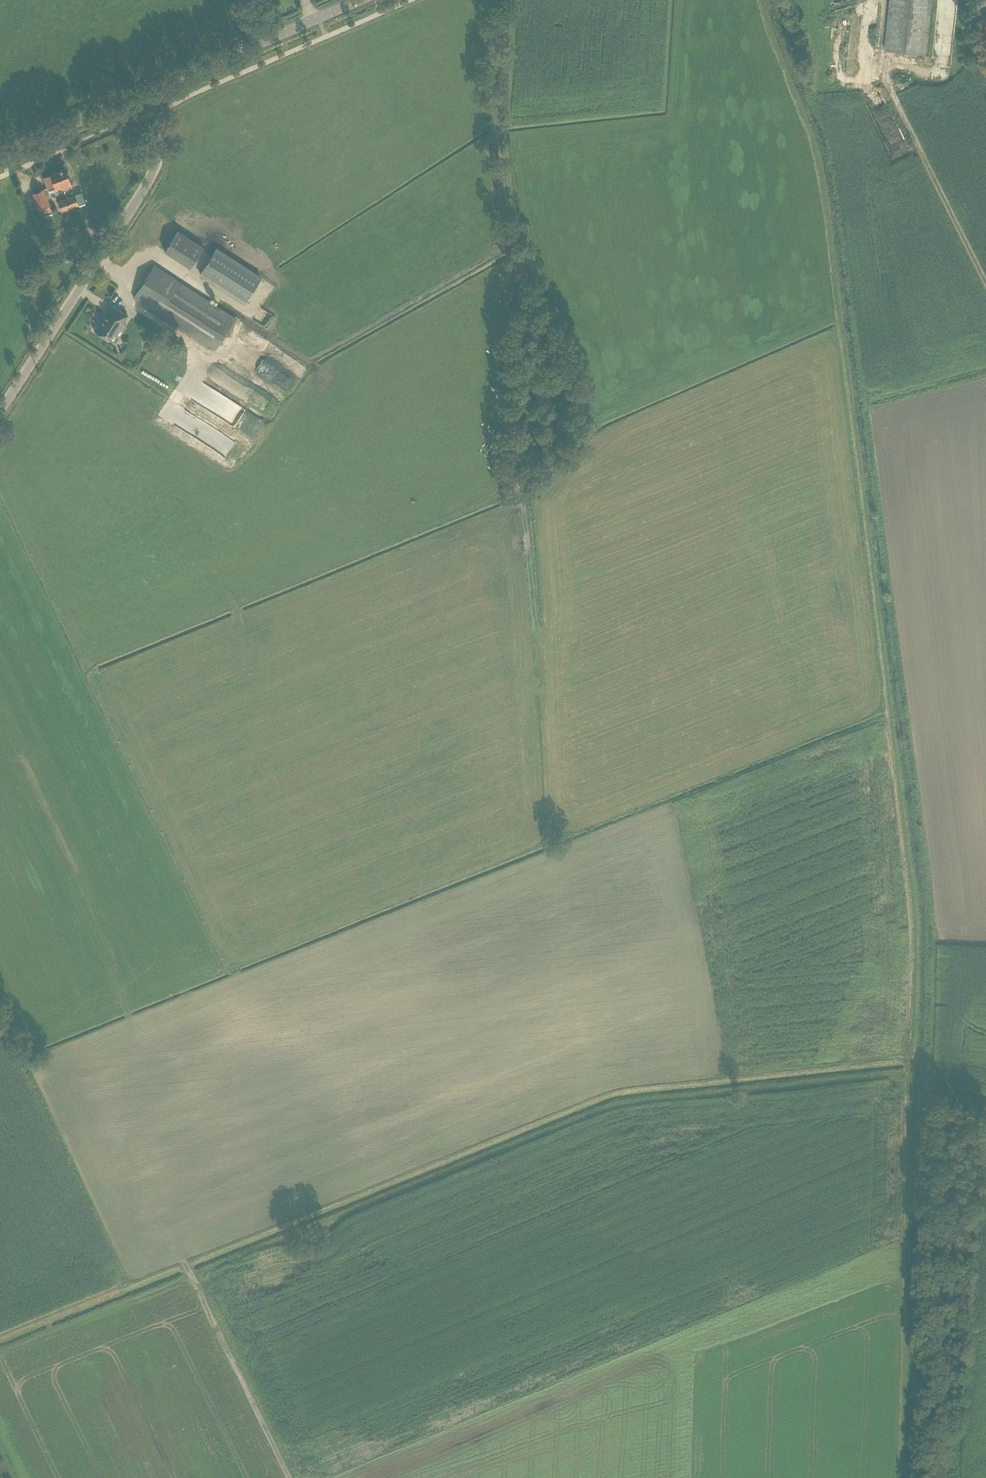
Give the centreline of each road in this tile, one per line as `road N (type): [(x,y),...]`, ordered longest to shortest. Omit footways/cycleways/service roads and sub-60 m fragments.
road 1 (tertiary): [(0,413),(148,190),(161,133),(150,90)]
road 2 (tertiary): [(150,90),(359,0)]
road 3 (tertiary): [(150,90),(0,155)]

